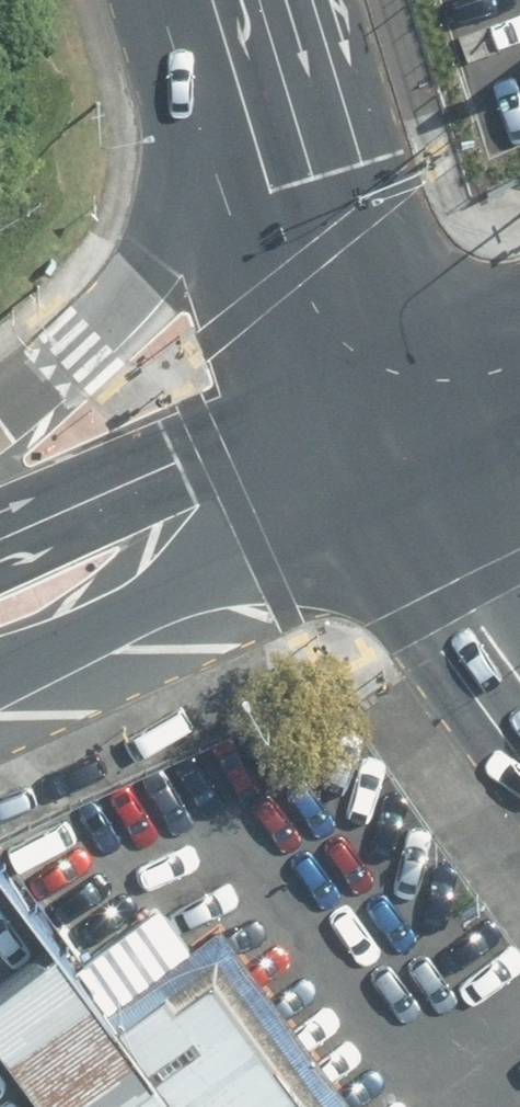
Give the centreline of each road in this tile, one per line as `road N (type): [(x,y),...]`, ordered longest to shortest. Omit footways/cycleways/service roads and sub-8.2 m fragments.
road 1 (primary): [(0,421),(46,385),(179,225),(235,0)]
road 2 (secondary): [(390,416),(0,627)]
road 3 (primary): [(240,0),(390,416)]
road 4 (secondary): [(0,533),(390,416)]
road 5 (primary): [(390,416),(442,544),(519,682)]
road 6 (unclassified): [(390,416),(519,361)]

